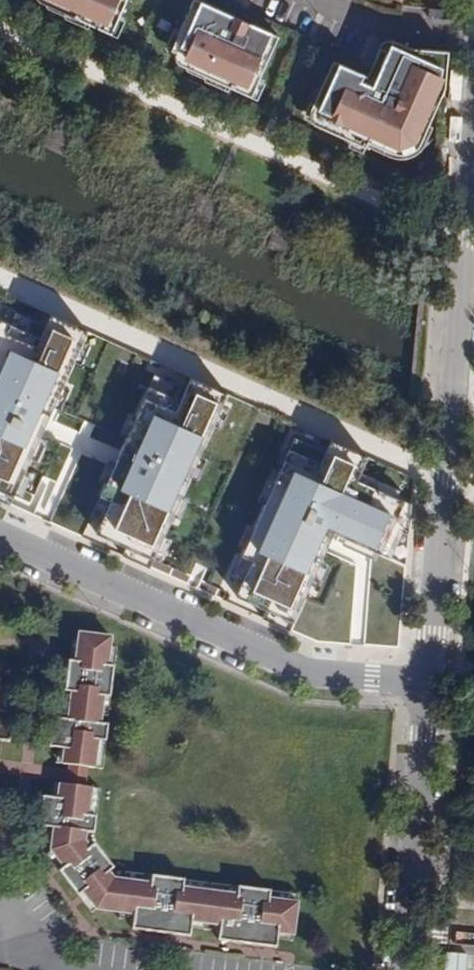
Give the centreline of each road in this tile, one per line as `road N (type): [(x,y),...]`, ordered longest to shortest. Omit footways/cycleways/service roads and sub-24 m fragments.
road 1 (residential): [(473,175),(430,693)]
road 2 (residential): [(0,537),(319,680),(430,693)]
road 3 (residential): [(430,693),(404,969)]

